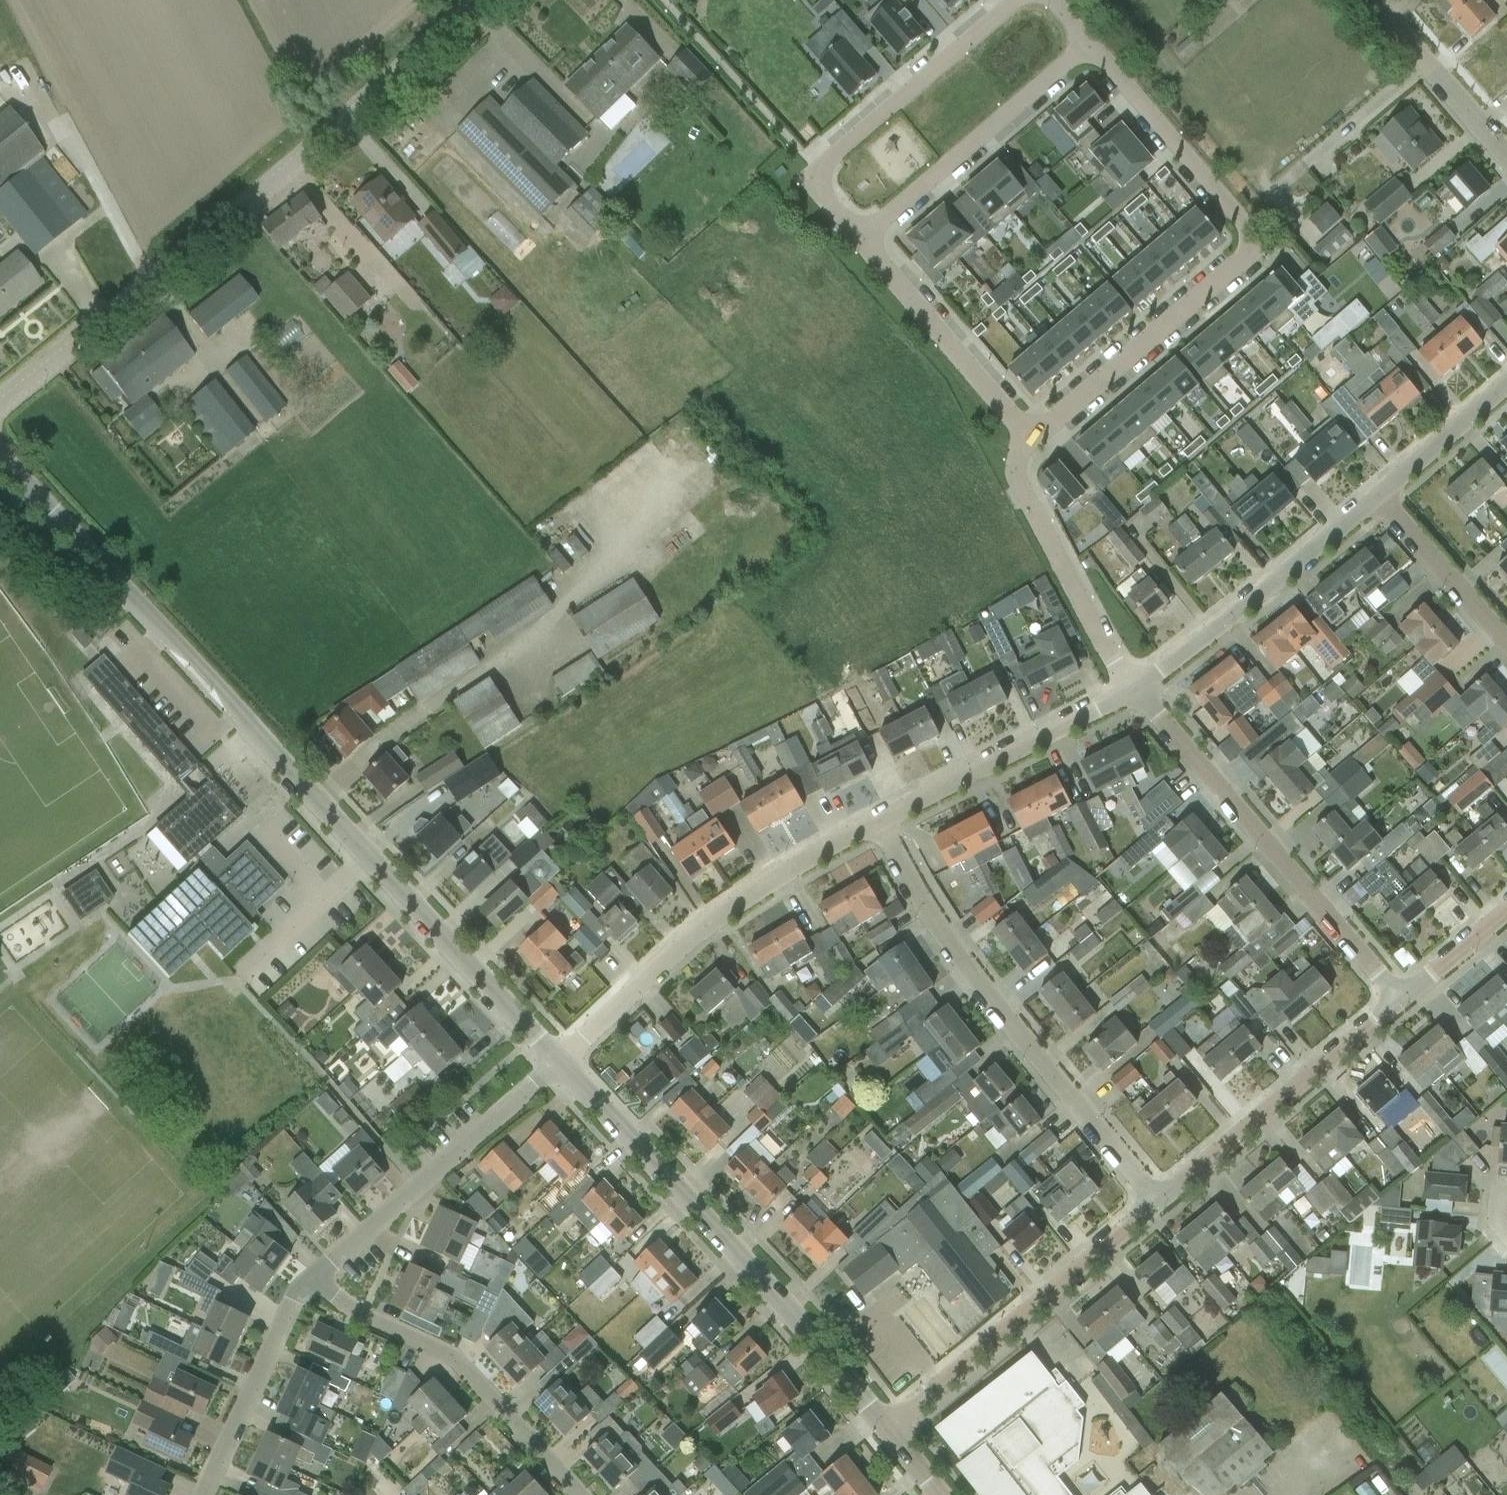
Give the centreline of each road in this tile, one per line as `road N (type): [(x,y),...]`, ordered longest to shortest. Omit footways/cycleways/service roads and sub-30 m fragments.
road 1 (tertiary): [(567,1066),(0,457)]
road 2 (unclassified): [(0,406),(269,185),(472,0)]
road 3 (residential): [(1088,44),(1250,237),(1248,257),(1030,440)]
road 4 (tertiary): [(885,1431),(567,1066)]
road 5 (residential): [(1156,1205),(1009,1025),(877,825)]
road 6 (residential): [(1398,1002),(1139,693)]
road 7 (residential): [(567,1066),(805,863),(877,825)]
road 8 (residential): [(1020,0),(808,178),(857,241)]
road 9 (residential): [(885,1431),(1156,1205)]
road 10 (residential): [(577,1494),(451,1358),(361,1317),(312,1281)]
road 11 (residential): [(312,1281),(567,1066)]
road 12 (residential): [(1156,1205),(1398,1002)]
road 13 (residential): [(1139,693),(1374,497)]
road 14 (residential): [(857,241),(1088,44)]
road 15 (residential): [(877,825),(961,776),(1139,693)]
road 16 (residential): [(1139,693),(1019,498),(1014,469),(1030,440)]
road 17 (residential): [(1030,440),(857,241)]
road 18 (residential): [(197,1494),(292,1300),(312,1281)]
road 19 (residential): [(1506,163),(1367,0)]
road 20 (residential): [(1506,647),(1374,497)]
road 21 (residential): [(1374,497),(1506,387)]
road 22 (residential): [(1398,1002),(1506,911)]

